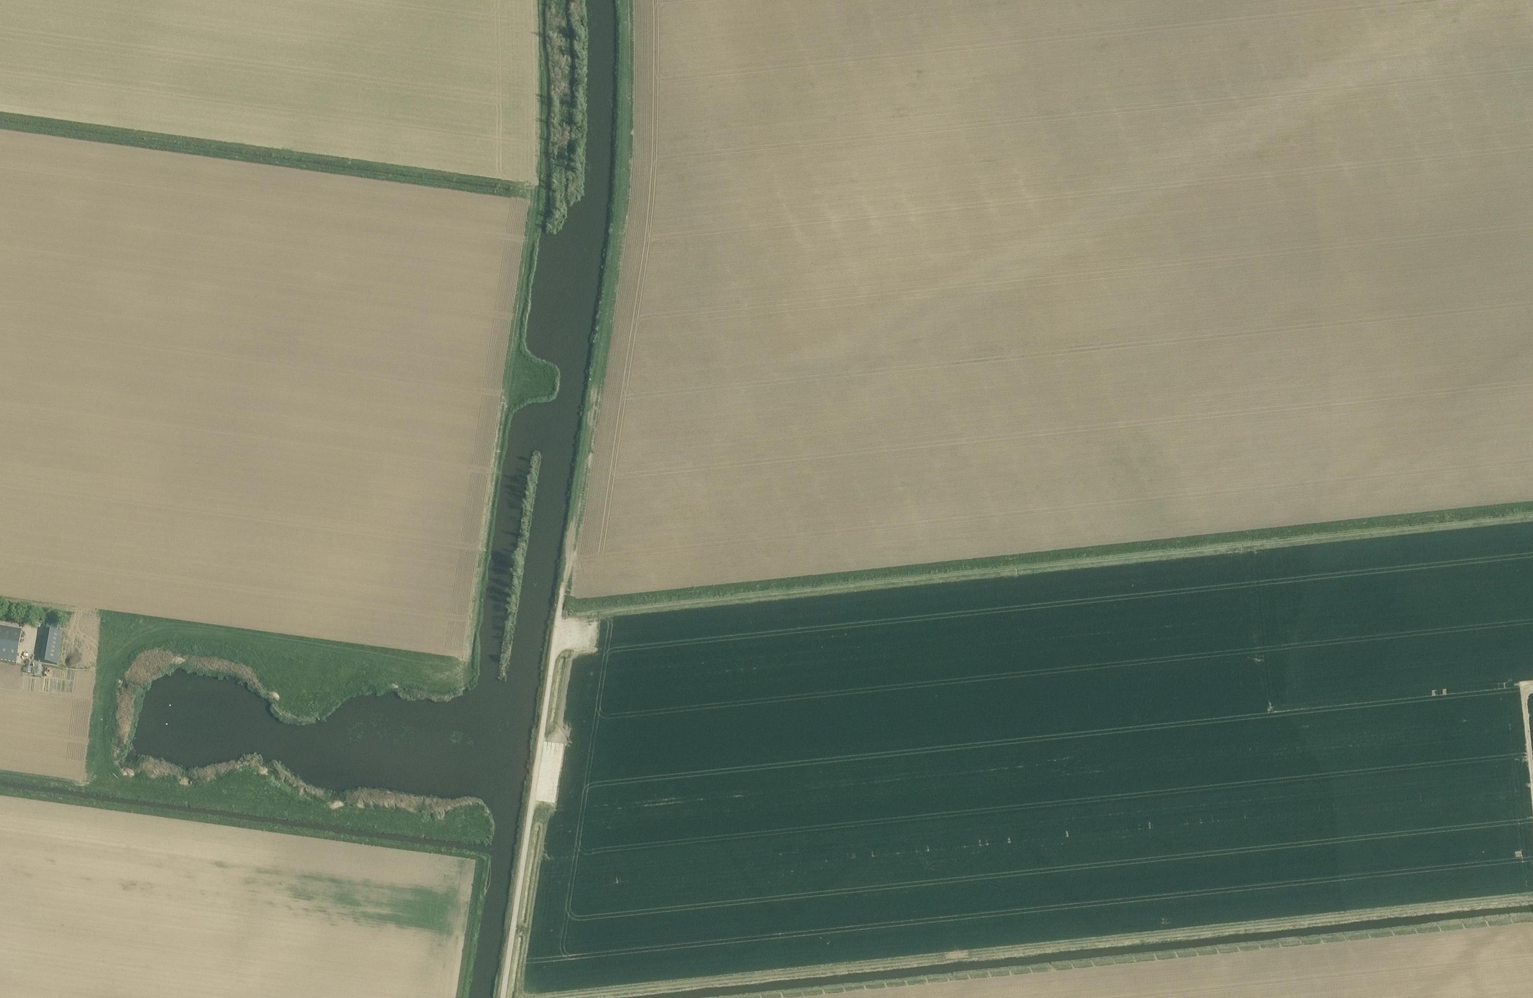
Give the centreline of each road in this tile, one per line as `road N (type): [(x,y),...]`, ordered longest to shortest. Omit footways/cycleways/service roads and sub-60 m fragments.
road 1 (unclassified): [(502,997),(559,606)]

